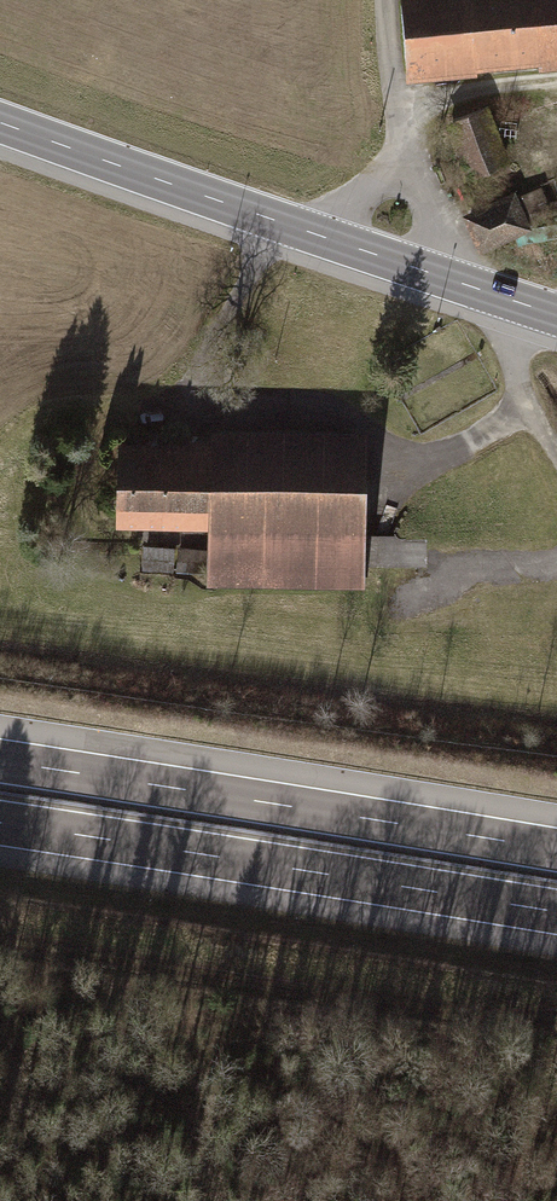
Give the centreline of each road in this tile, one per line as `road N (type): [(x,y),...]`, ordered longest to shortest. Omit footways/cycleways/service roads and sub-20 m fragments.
road 1 (motorway): [(556,851),(0,762)]
road 2 (motorway): [(0,824),(556,913)]
road 3 (track): [(0,939),(556,1019)]
road 4 (tertiary): [(0,123),(325,242)]
road 5 (residential): [(412,159),(400,109),(393,0)]
road 6 (track): [(400,109),(556,88)]
road 7 (tertiary): [(325,242),(454,283)]
road 8 (residential): [(454,283),(412,159)]

